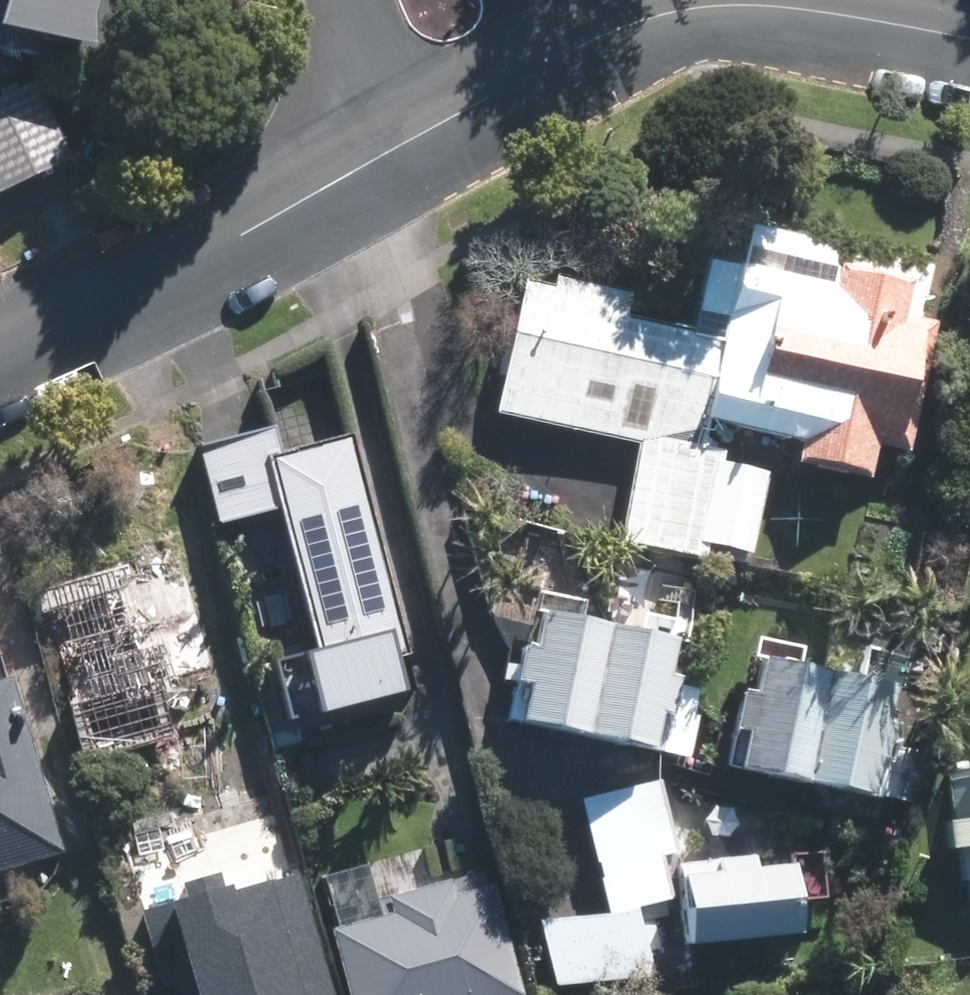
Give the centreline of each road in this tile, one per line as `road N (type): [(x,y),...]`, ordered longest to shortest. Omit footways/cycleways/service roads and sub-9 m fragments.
road 1 (residential): [(408,139),(231,240),(0,350)]
road 2 (residential): [(969,35),(761,1),(666,10),(594,37)]
road 3 (residential): [(594,37),(408,139)]
road 4 (residential): [(408,139),(355,0)]

